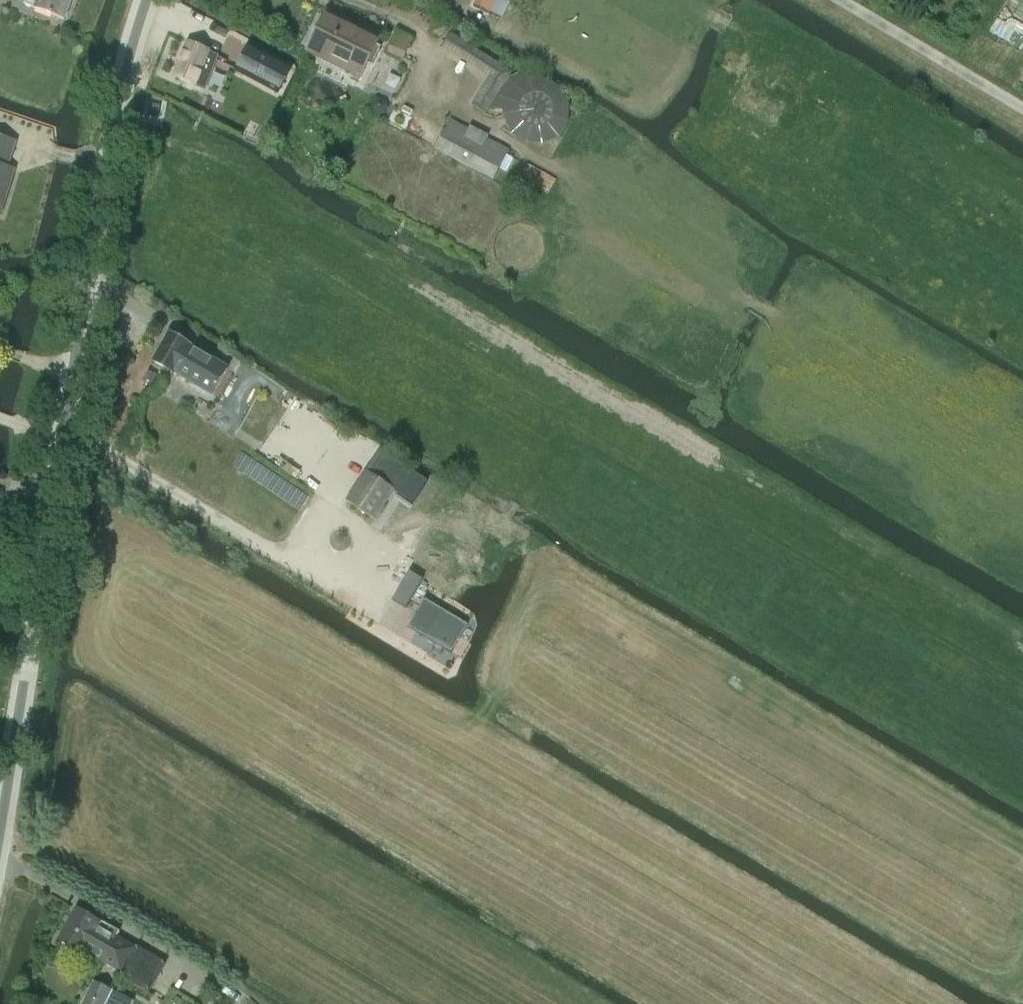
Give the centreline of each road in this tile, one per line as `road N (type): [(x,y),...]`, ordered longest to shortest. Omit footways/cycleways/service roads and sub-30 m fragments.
road 1 (secondary): [(0,809),(120,117),(149,0)]
road 2 (track): [(845,0),(1022,106)]

